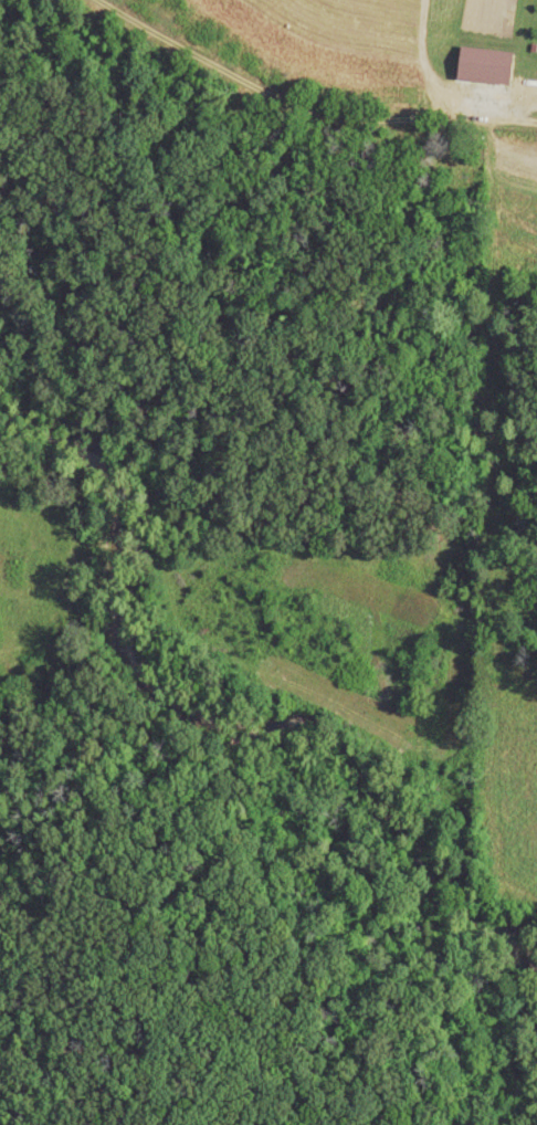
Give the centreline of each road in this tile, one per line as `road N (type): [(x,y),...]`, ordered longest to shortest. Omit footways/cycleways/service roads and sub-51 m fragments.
road 1 (residential): [(536,128),(322,118),(253,91),(100,0)]

